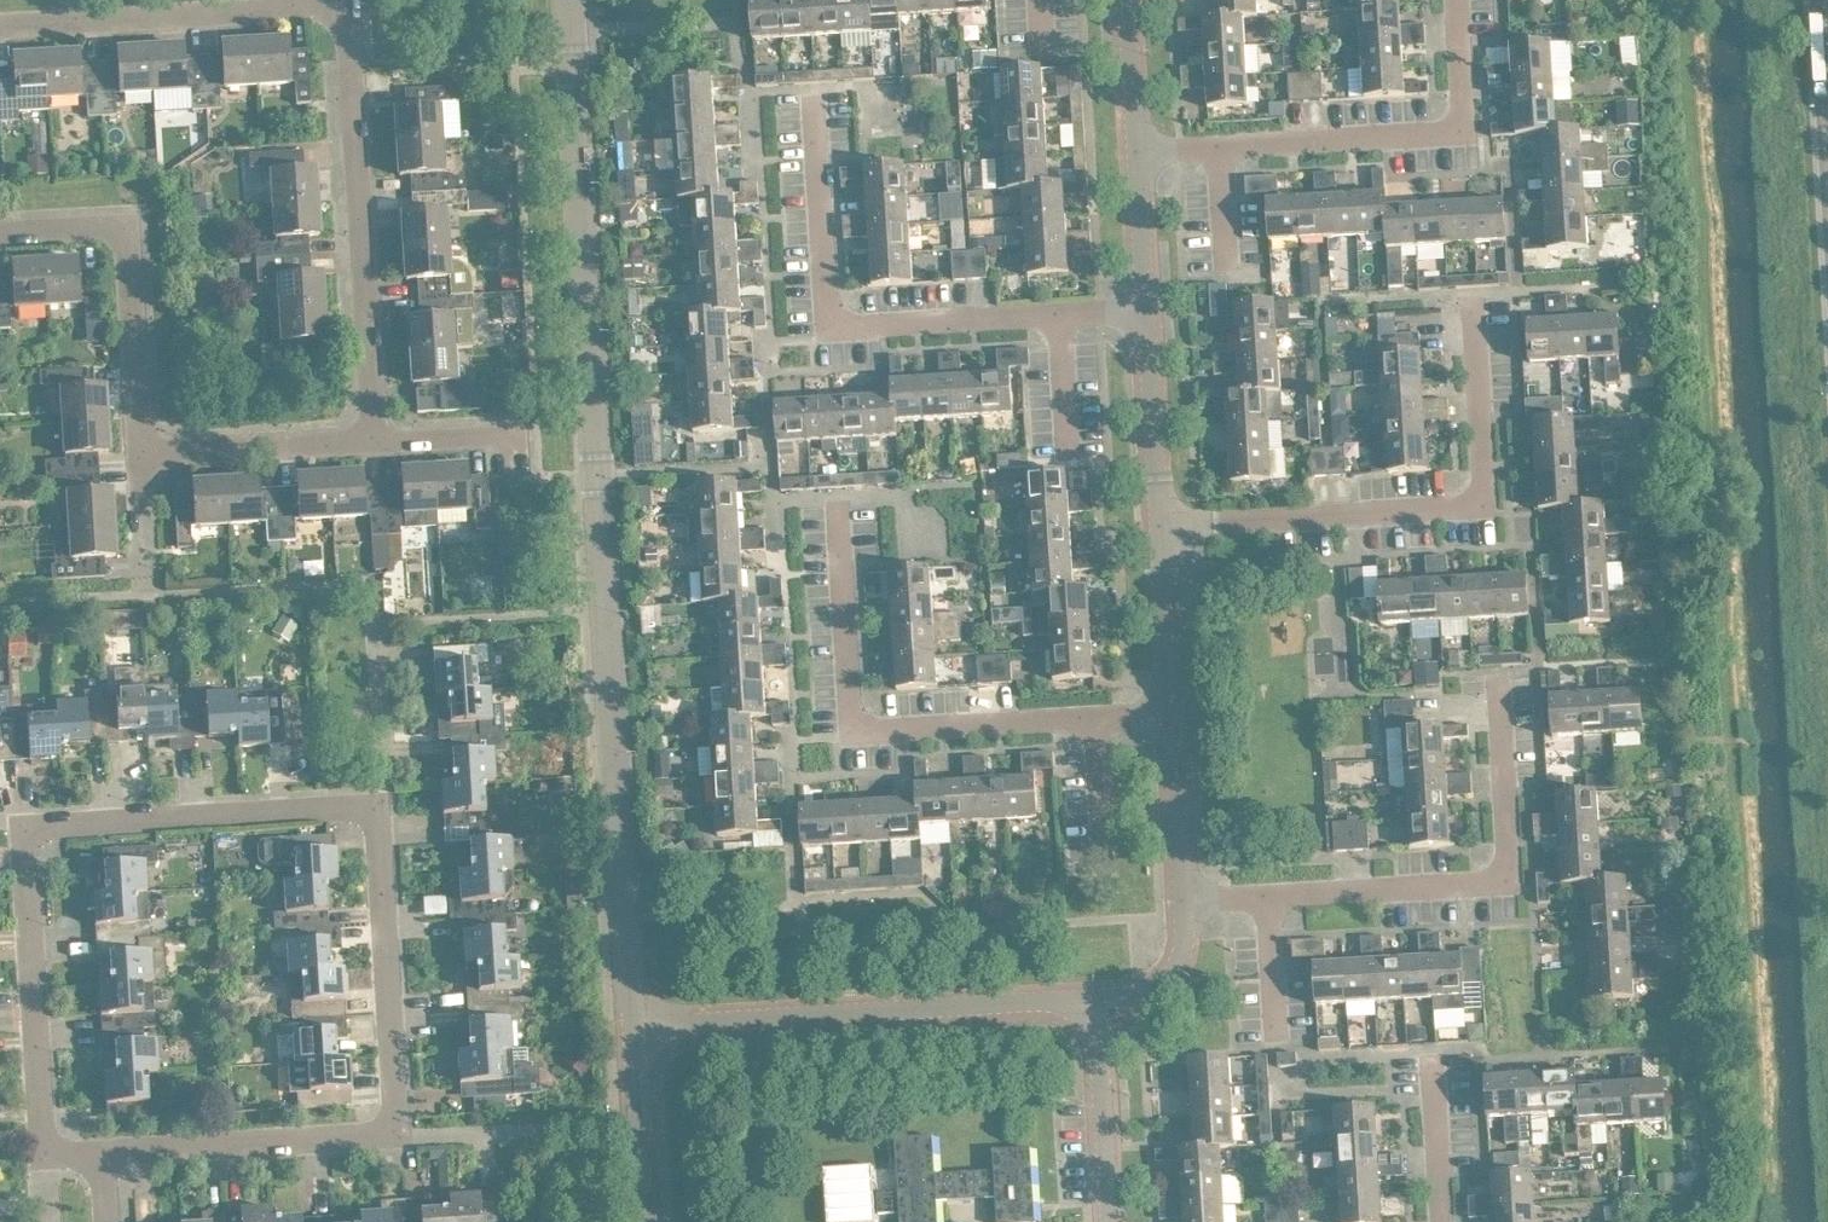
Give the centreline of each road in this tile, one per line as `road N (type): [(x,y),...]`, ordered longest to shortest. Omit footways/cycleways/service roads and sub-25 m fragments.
road 1 (tertiary): [(632,1037),(569,0)]
road 2 (residential): [(62,823),(342,802),(384,829),(397,1119),(381,1141),(106,1160)]
road 3 (residential): [(0,225),(101,217),(128,230),(136,432),(172,446),(372,434)]
road 4 (residential): [(814,89),(830,325),(1147,308)]
road 5 (residential): [(836,507),(854,734),(1175,711)]
road 6 (residential): [(1163,522),(1488,498),(1470,299)]
road 7 (residential): [(1187,898),(1509,871),(1498,673)]
road 8 (residential): [(372,434),(348,20),(317,2),(298,3)]
road 9 (unclassified): [(632,1037),(1098,1007)]
road 10 (residential): [(1135,154),(1465,132),(1457,0)]
road 11 (residential): [(106,1160),(87,1159),(50,1127),(28,848),(62,823)]
road 12 (residential): [(298,3),(0,18)]
road 13 (unclassified): [(1163,522),(1147,308)]
road 14 (unclassified): [(1108,1221),(1098,1007)]
road 15 (unclassified): [(1175,711),(1163,522)]
road 16 (unclassified): [(1187,898),(1175,711)]
road 17 (tertiary): [(640,1221),(632,1037)]
road 18 (residential): [(1433,1221),(1426,1061)]
road 19 (unclassified): [(1098,1007),(1143,998),(1173,964),(1187,898)]
road 20 (unclassified): [(1147,308),(1135,154)]
road 21 (unclassified): [(1135,154),(1128,0)]
road 22 (residential): [(372,434),(493,438)]

